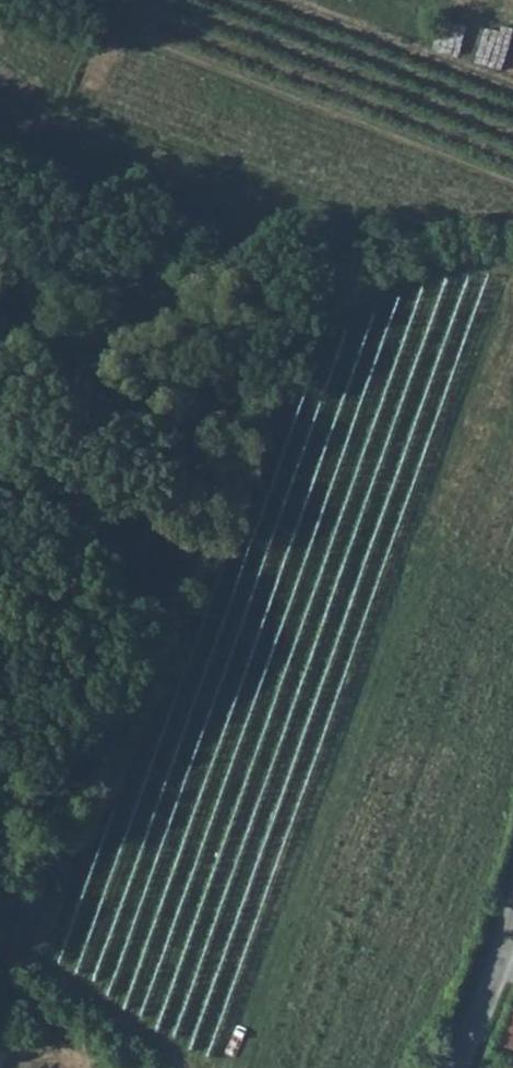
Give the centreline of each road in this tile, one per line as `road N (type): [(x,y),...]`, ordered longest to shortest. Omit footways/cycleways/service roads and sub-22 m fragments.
road 1 (track): [(188,1067),(13,955)]
road 2 (unclassified): [(461,1067),(512,922)]

